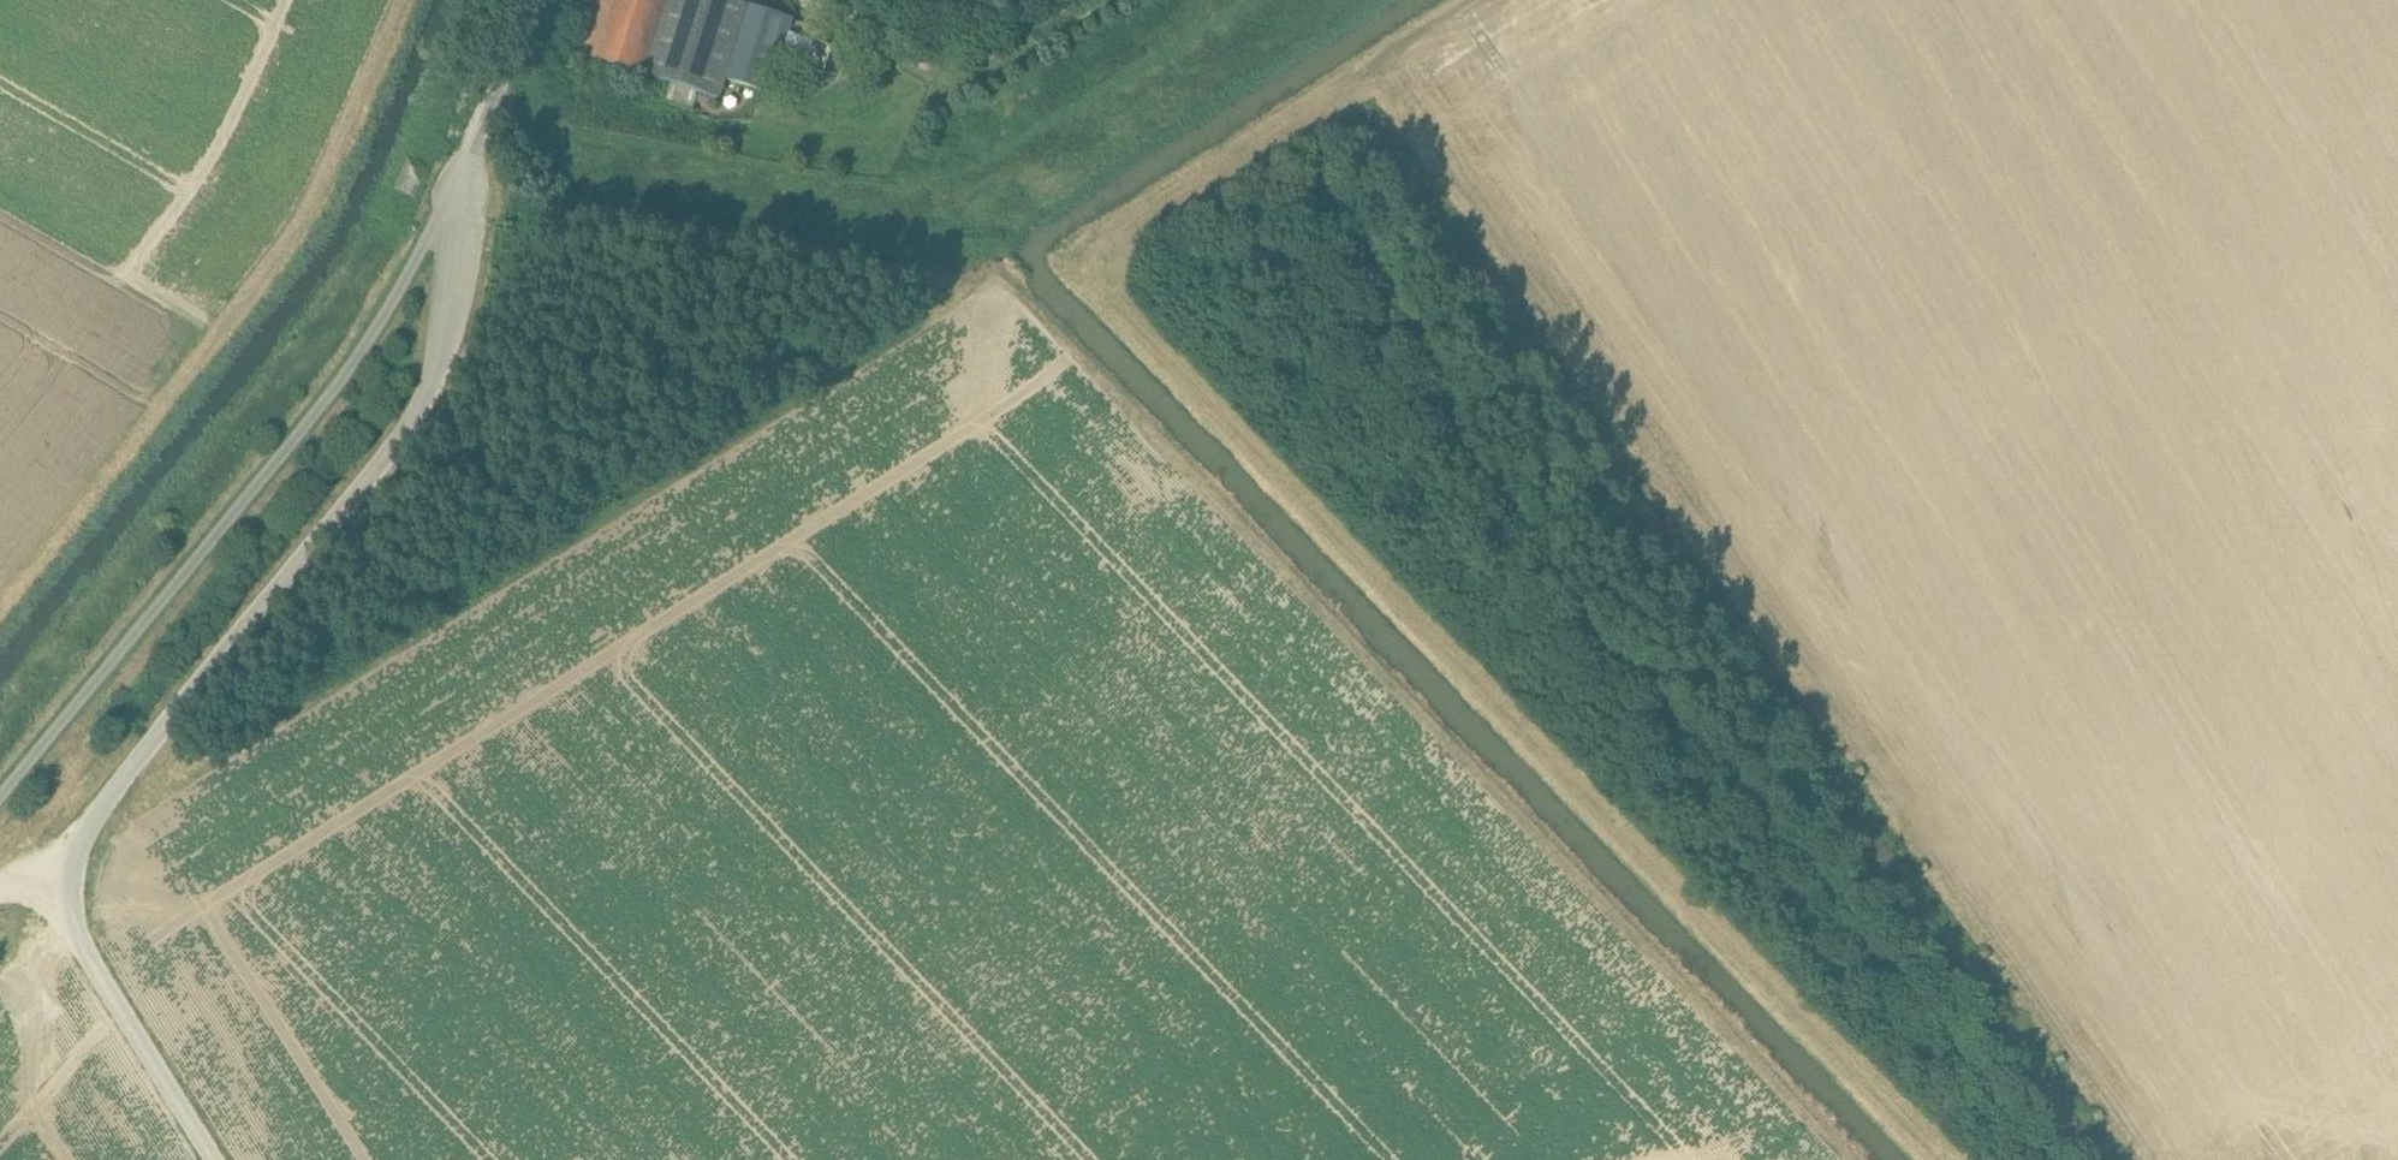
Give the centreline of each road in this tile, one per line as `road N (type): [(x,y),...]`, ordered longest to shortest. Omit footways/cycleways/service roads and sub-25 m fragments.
road 1 (unclassified): [(218,1159),(94,966),(75,926),(71,881),(102,805),(384,462),(439,378),(463,216),(456,179)]
road 2 (unclassified): [(0,802),(363,356),(456,179)]
road 3 (unclassified): [(456,179),(533,0)]

